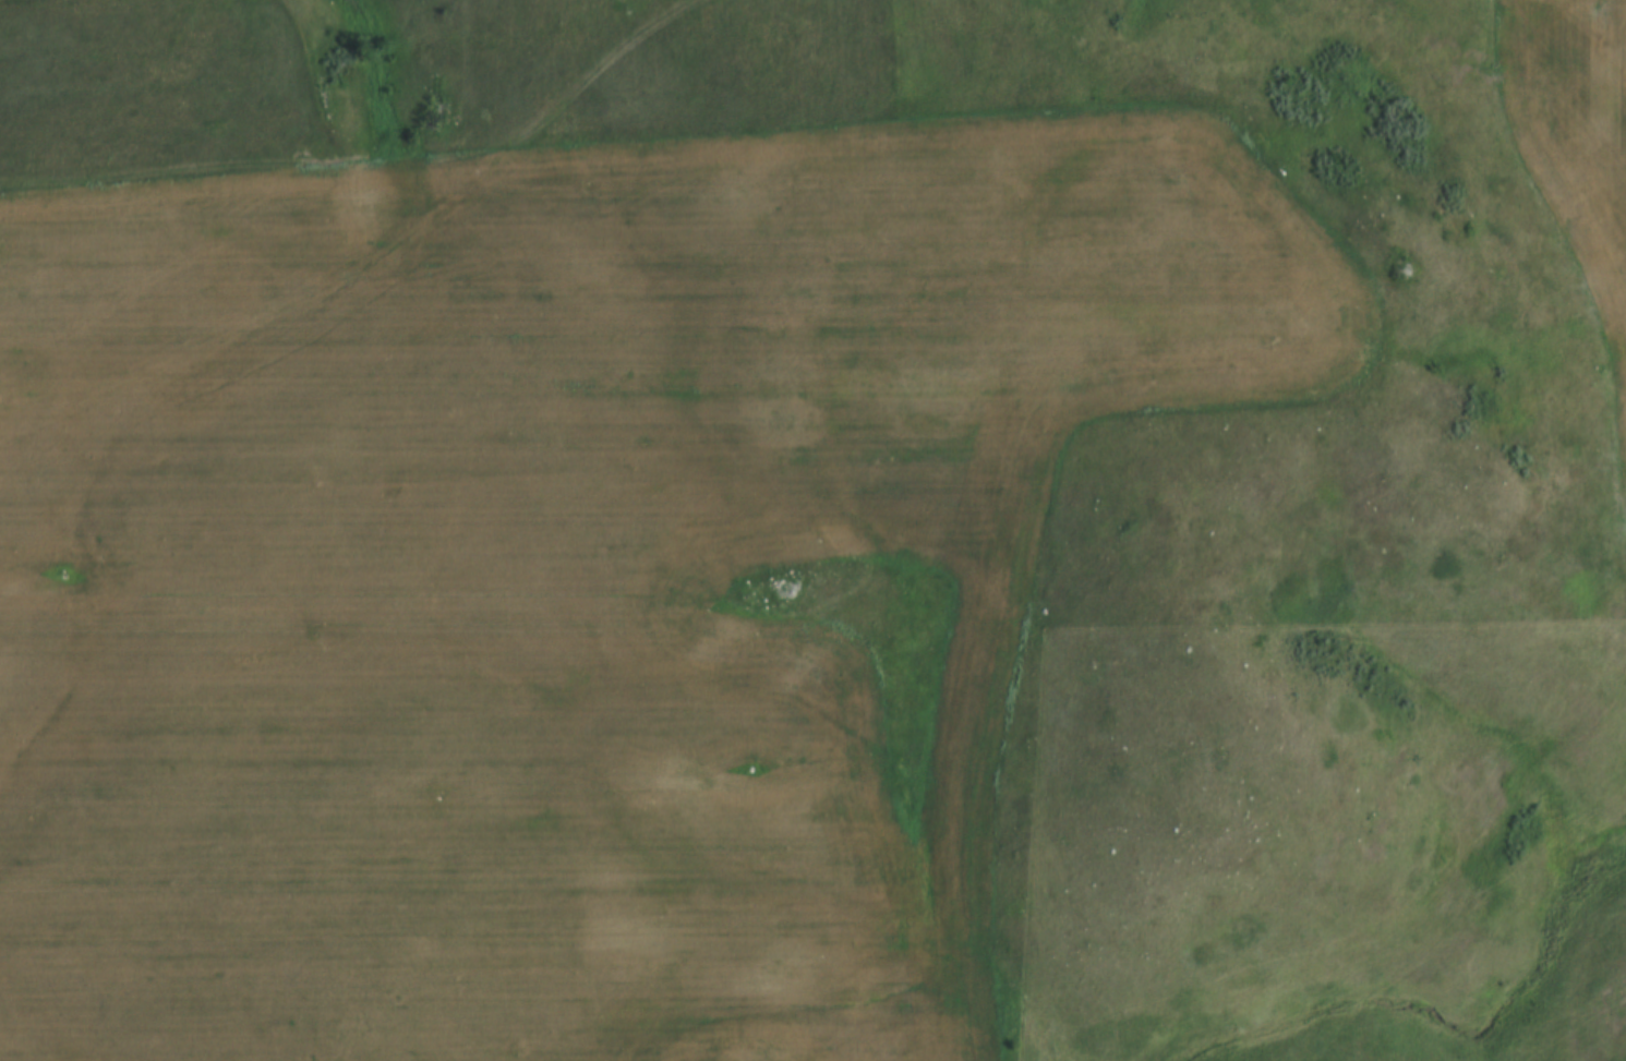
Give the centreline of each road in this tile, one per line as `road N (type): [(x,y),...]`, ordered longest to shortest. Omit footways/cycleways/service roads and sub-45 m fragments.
road 1 (track): [(703,0),(619,53),(534,129),(489,146),(0,180)]

